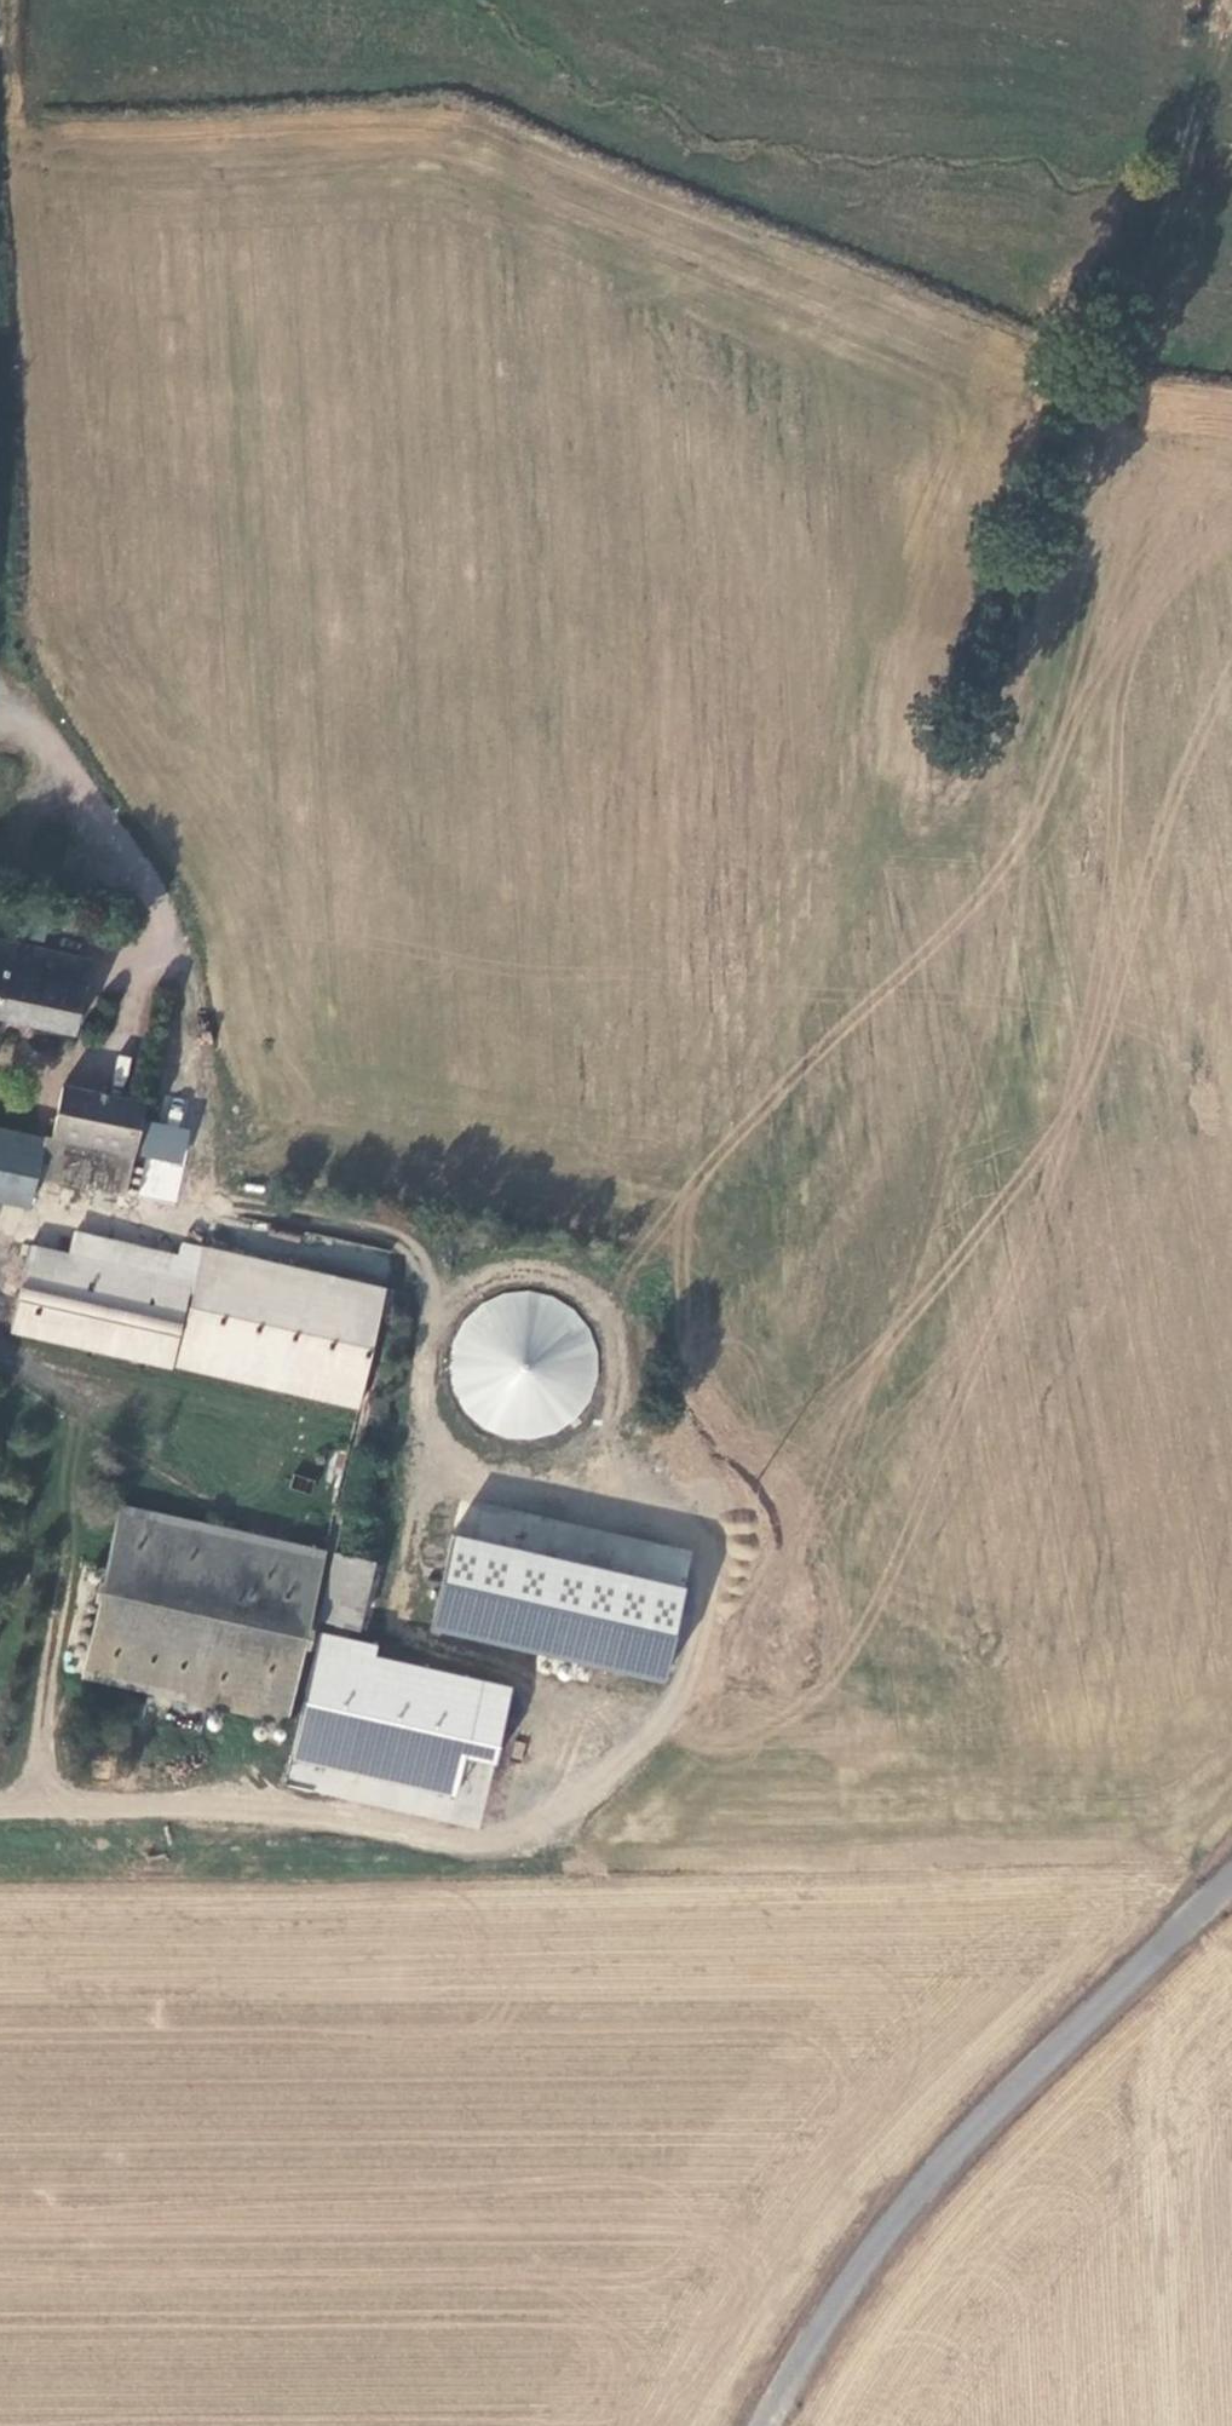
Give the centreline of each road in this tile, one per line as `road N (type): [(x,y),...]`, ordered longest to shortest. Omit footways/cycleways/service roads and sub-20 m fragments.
road 1 (unclassified): [(1231,1880),(936,2173),(868,2261),(769,2425)]

